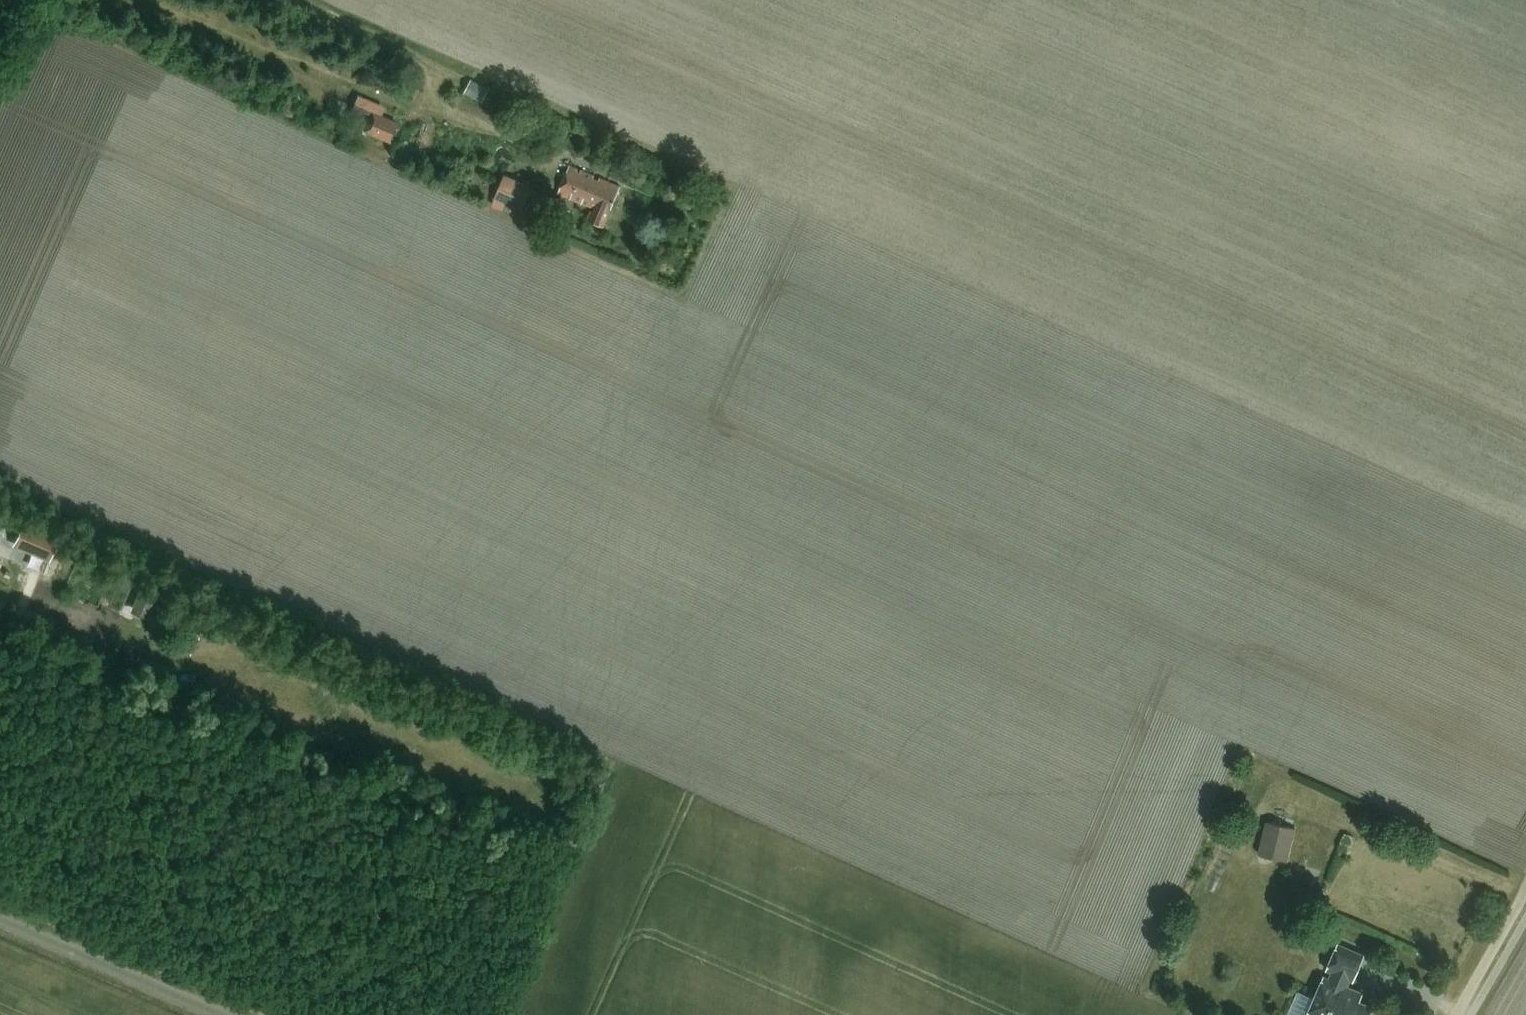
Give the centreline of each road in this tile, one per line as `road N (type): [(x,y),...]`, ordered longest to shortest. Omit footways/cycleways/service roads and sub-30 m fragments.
road 1 (unclassified): [(219,1014),(0,920)]
road 2 (track): [(280,0),(435,68)]
road 3 (track): [(1456,1014),(1525,891)]

